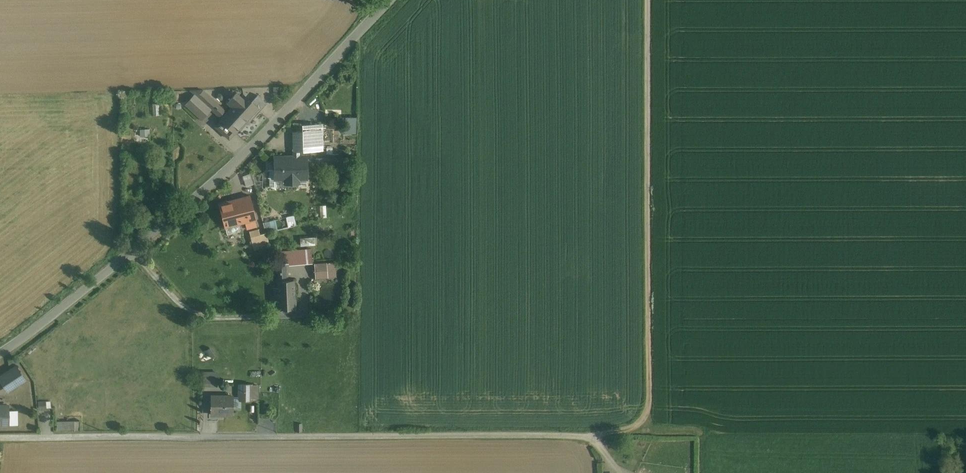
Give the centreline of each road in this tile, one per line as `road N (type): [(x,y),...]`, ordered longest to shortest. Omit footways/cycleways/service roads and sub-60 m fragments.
road 1 (unclassified): [(0,354),(251,148),(390,0)]
road 2 (track): [(647,0),(648,411),(644,426),(626,434),(587,435)]

